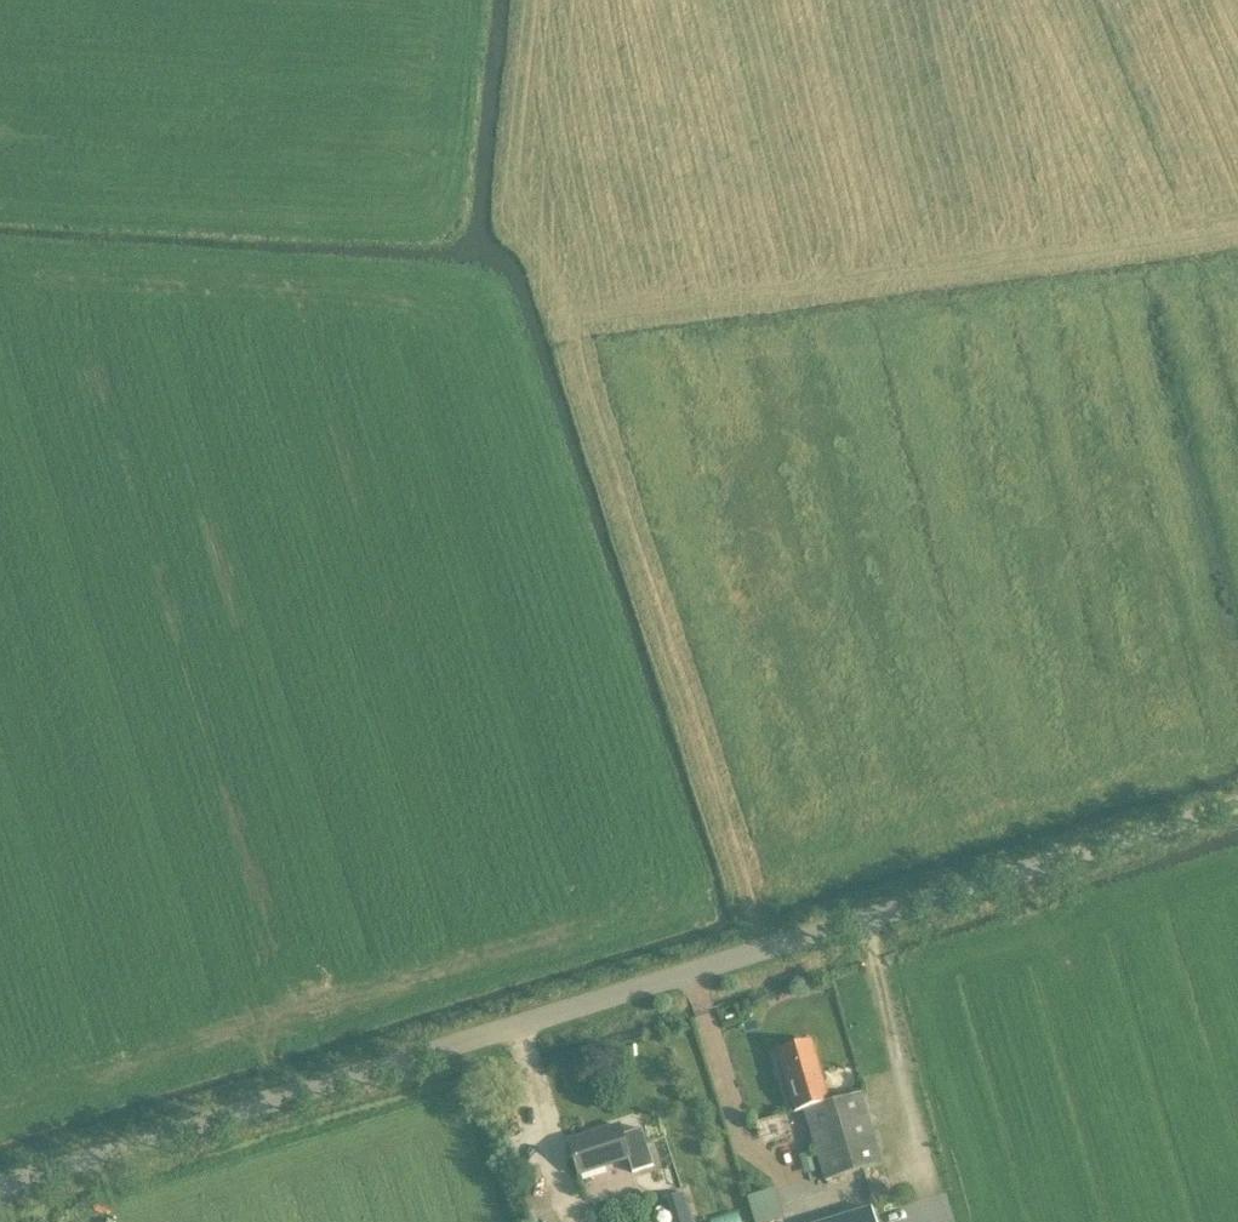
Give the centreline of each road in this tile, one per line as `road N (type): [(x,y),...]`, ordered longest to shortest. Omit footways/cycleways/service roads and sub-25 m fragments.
road 1 (unclassified): [(0,1206),(1237,825)]

